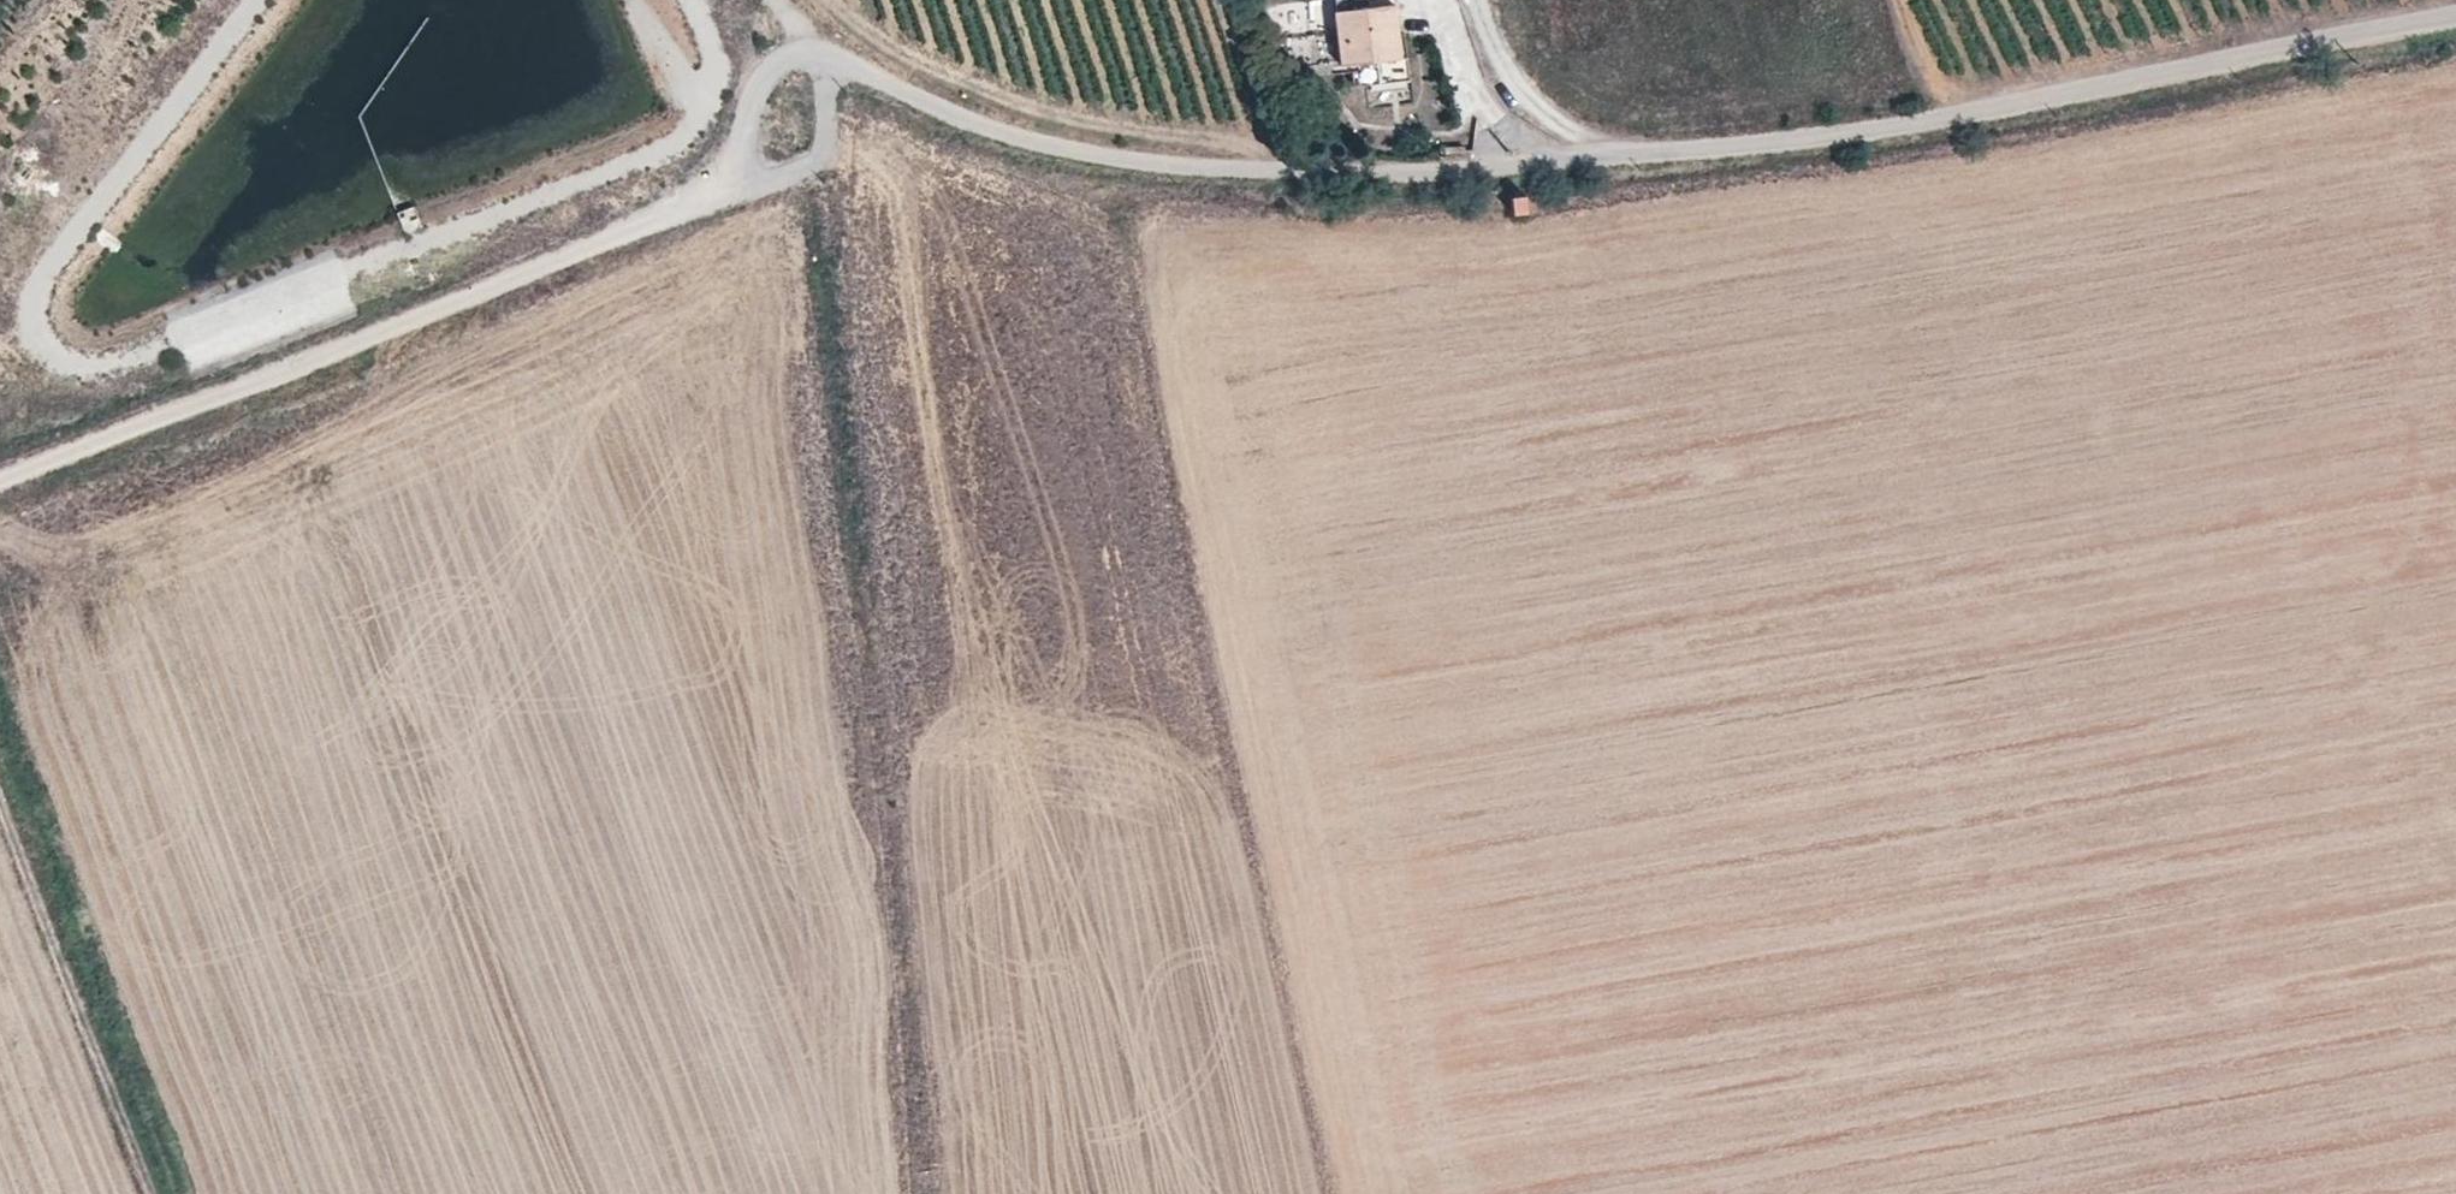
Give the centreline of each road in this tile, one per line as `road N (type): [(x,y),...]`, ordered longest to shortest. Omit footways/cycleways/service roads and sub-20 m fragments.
road 1 (track): [(2455,17),(1827,130),(1559,157),(1219,169),(957,118),(869,71),(808,55),(770,71),(725,178)]
road 2 (track): [(725,178),(663,222),(0,484)]
road 3 (track): [(843,64),(828,101),(828,145),(775,178),(725,178)]

